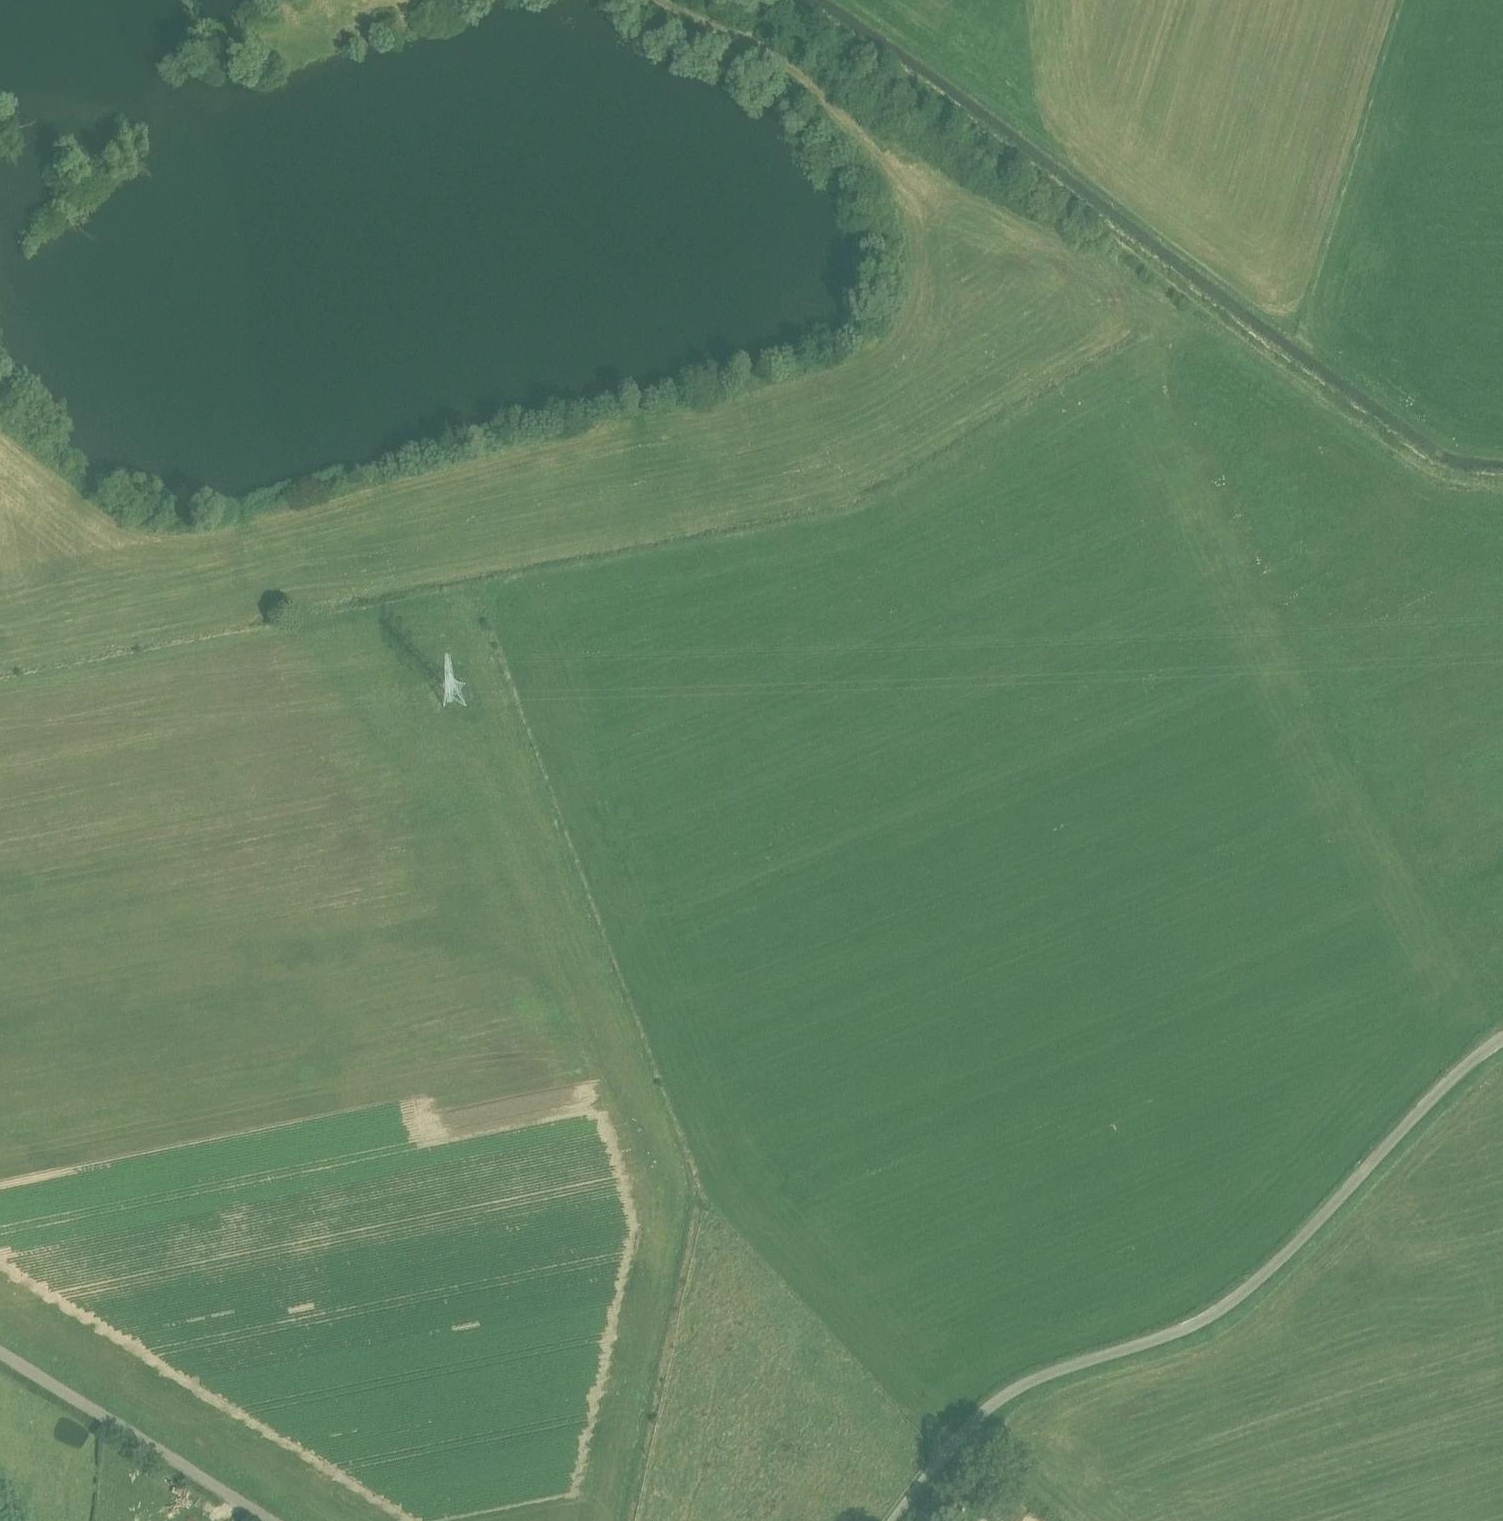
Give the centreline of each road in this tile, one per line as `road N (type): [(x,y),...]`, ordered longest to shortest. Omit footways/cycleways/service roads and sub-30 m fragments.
road 1 (unclassified): [(892,1520),(992,1403),(1066,1366),(1165,1336),(1234,1299),(1449,1080),(1502,1039)]
road 2 (track): [(270,1520),(0,1353)]

